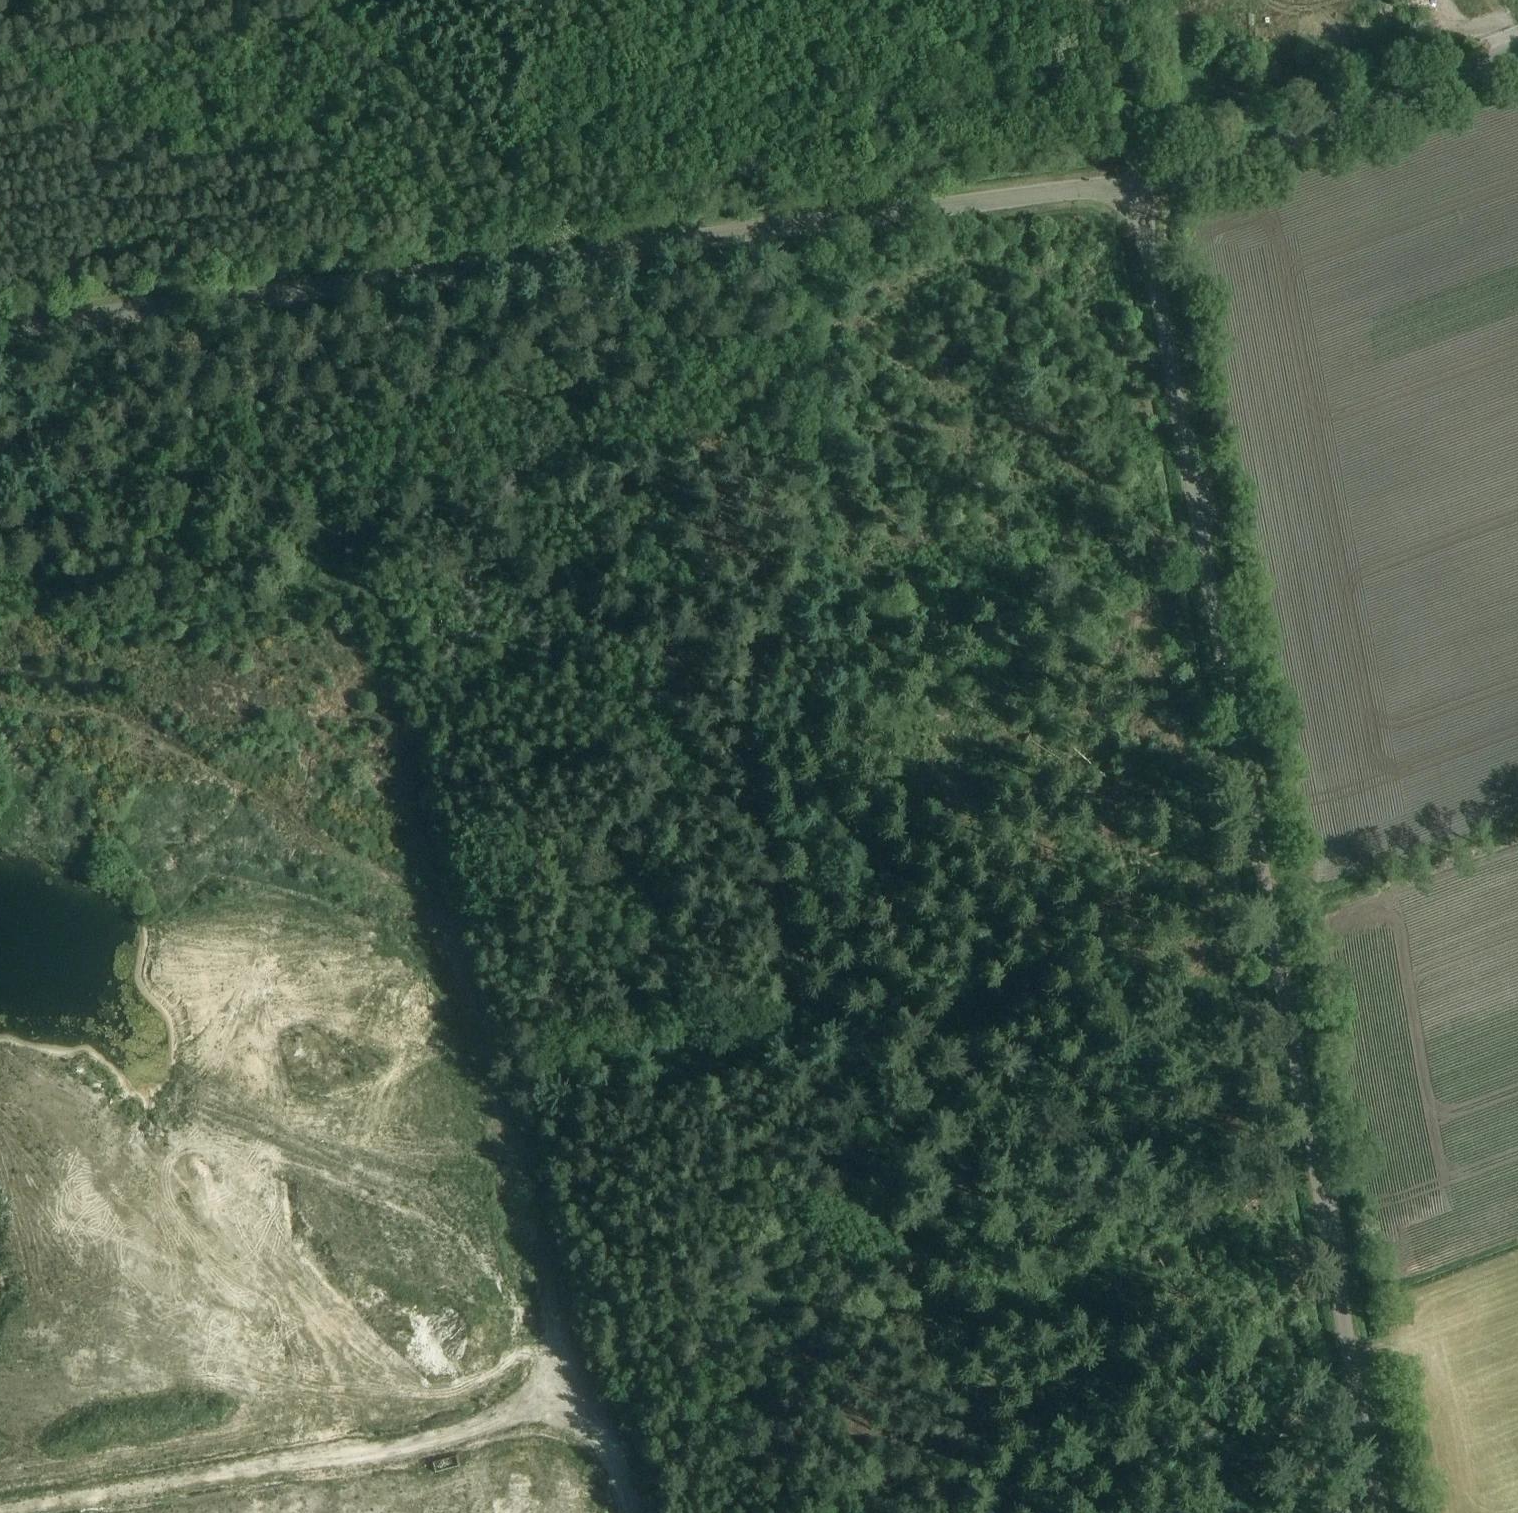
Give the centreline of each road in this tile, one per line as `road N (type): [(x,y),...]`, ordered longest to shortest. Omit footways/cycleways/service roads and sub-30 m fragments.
road 1 (unclassified): [(1380,1512),(1136,184)]
road 2 (tertiary): [(0,329),(1136,184)]
road 3 (tertiary): [(1136,184),(1219,163),(1517,53)]
road 4 (track): [(1136,184),(1085,0)]

